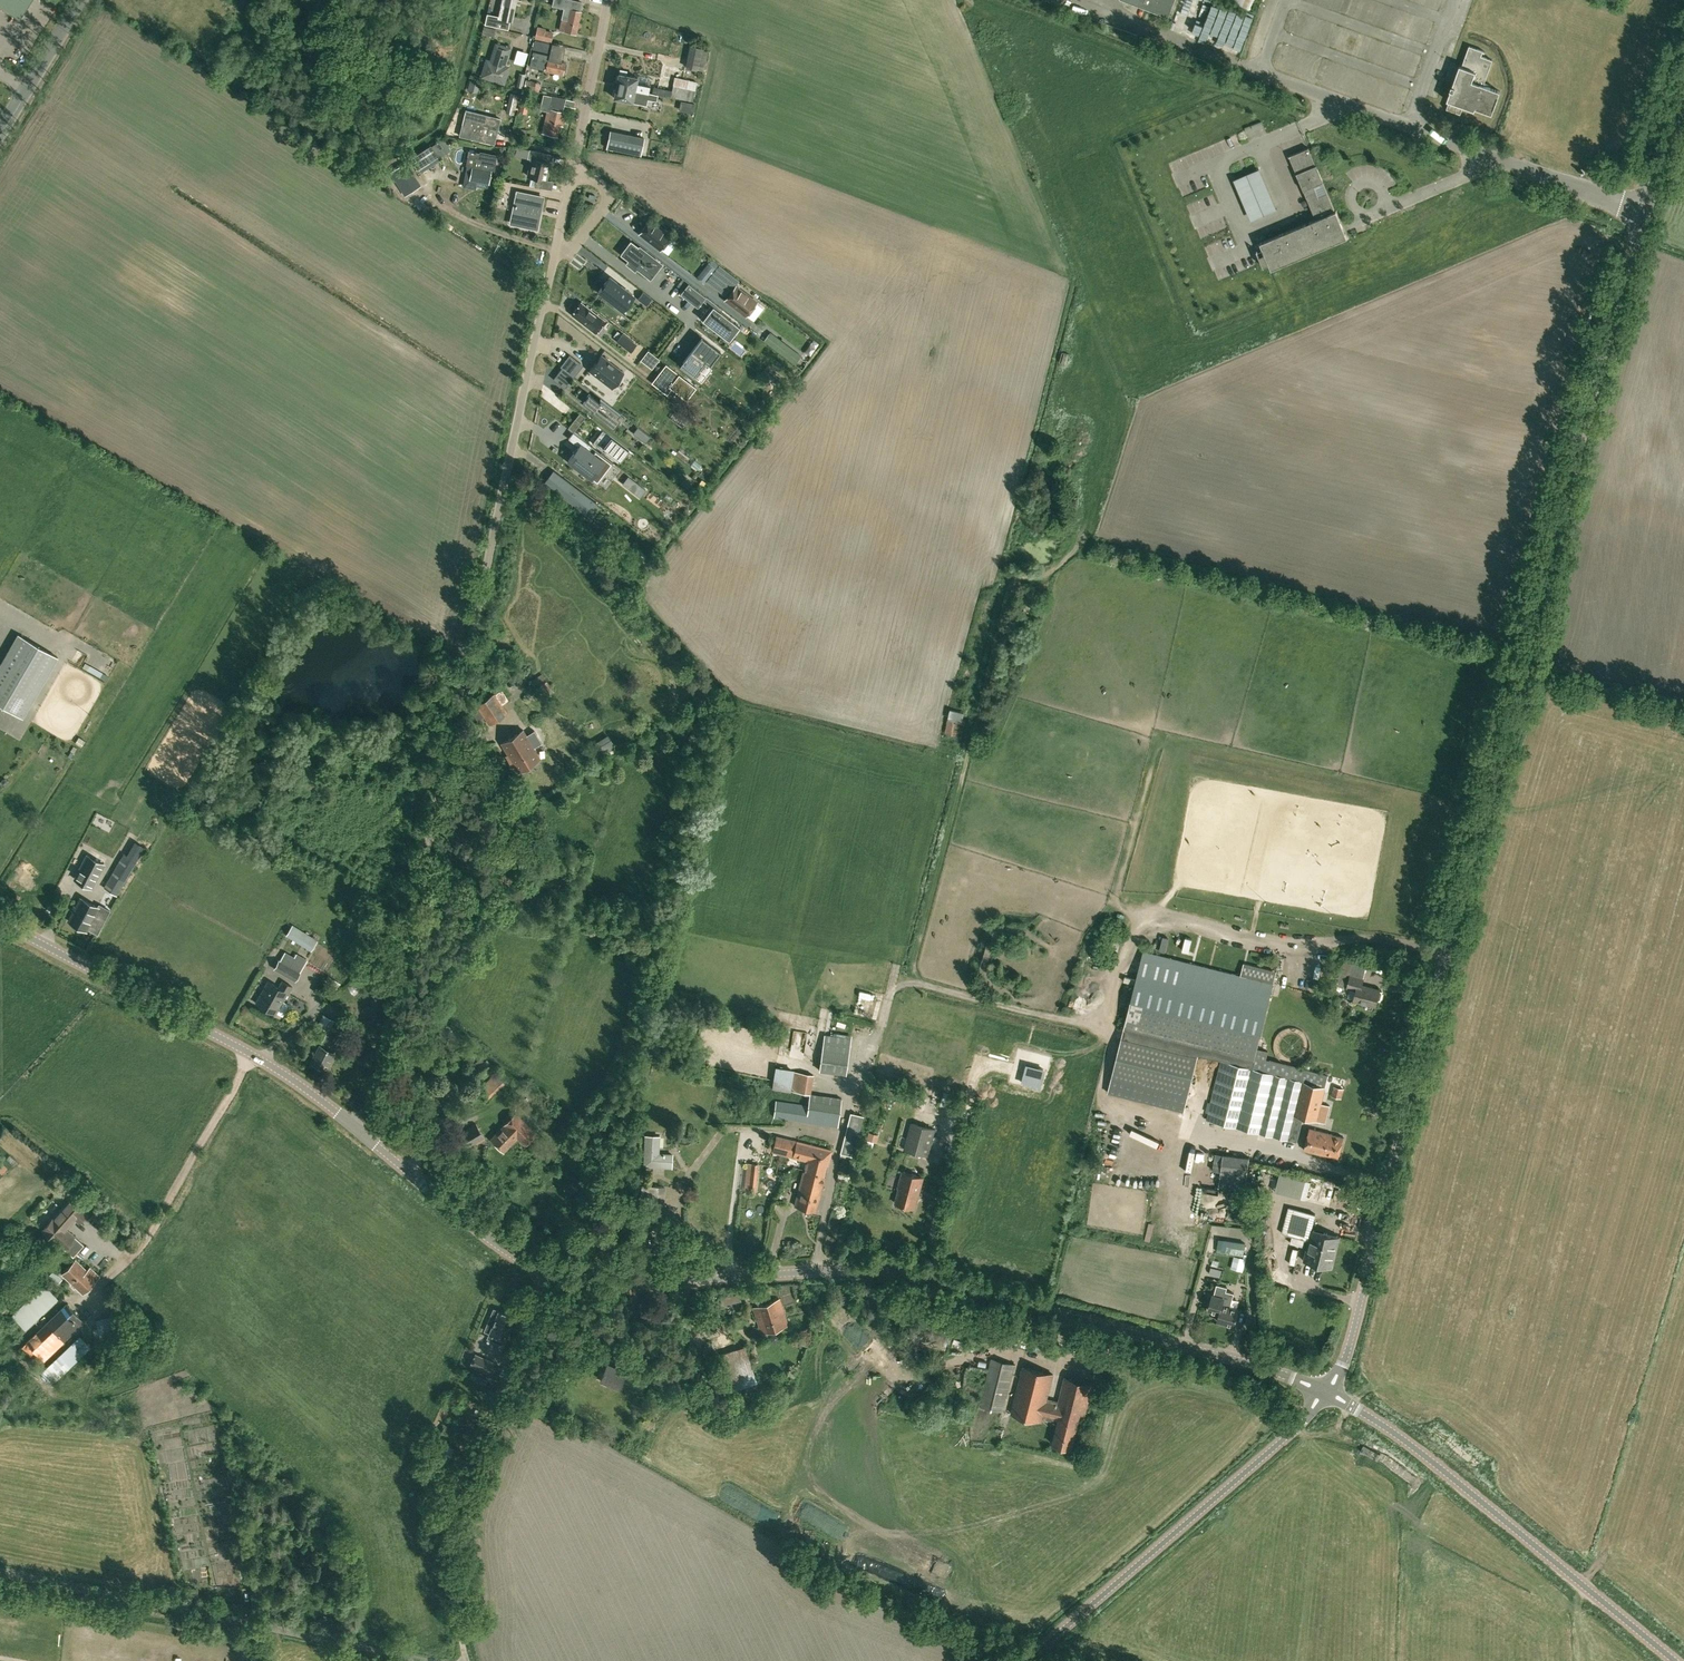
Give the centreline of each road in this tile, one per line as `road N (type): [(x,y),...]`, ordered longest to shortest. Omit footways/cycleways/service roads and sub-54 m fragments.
road 1 (tertiary): [(1326,1394),(1351,1341),(1447,956),(1523,705),(1578,443),(1646,212)]
road 2 (unclassified): [(365,1136),(603,0)]
road 3 (tertiary): [(1326,1394),(1229,1359),(896,1272),(610,1284),(569,1277),(509,1252),(365,1136)]
road 4 (track): [(1136,912),(1103,1031),(909,982),(1009,588),(1048,576),(1082,530)]
road 5 (unclassified): [(1676,1660),(1407,1441),(1326,1394)]
road 6 (unclassified): [(425,1660),(0,1571)]
road 7 (tertiary): [(365,1136),(230,1042),(0,920)]
road 8 (track): [(1136,912),(1116,895),(1158,735),(1141,725),(1095,617),(1082,530)]
road 9 (track): [(467,1660),(443,1499),(542,1270)]
road 10 (unclassified): [(1028,1660),(1326,1394)]
road 11 (unclassified): [(1646,212),(1407,125)]
road 12 (unclassified): [(1257,70),(1069,0)]
road 13 (unclassified): [(1407,125),(1451,0)]

